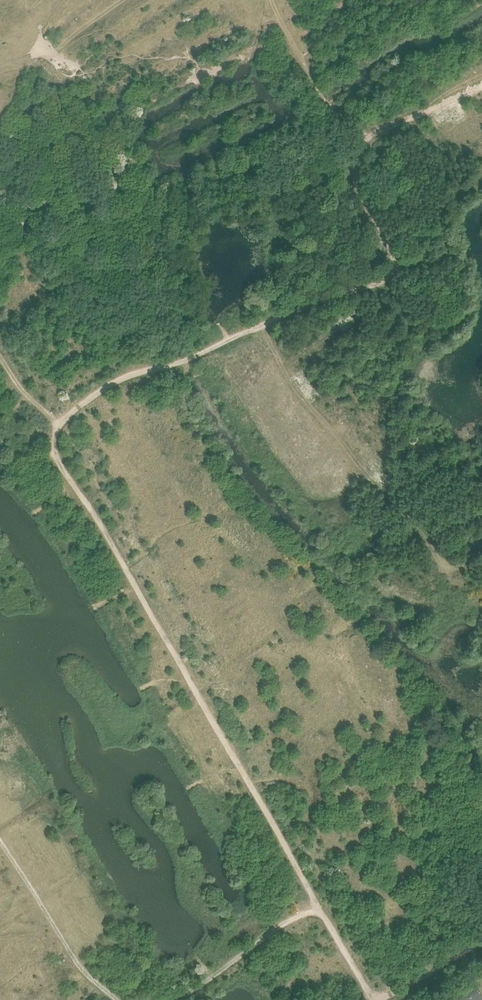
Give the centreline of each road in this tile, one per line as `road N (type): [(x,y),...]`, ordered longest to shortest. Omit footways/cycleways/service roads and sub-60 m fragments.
road 1 (track): [(59,422),(52,442),(60,465),(374,999)]
road 2 (track): [(378,130),(353,159),(351,179),(393,256),(390,276),(130,375),(59,422)]
road 3 (track): [(316,901),(168,999)]

